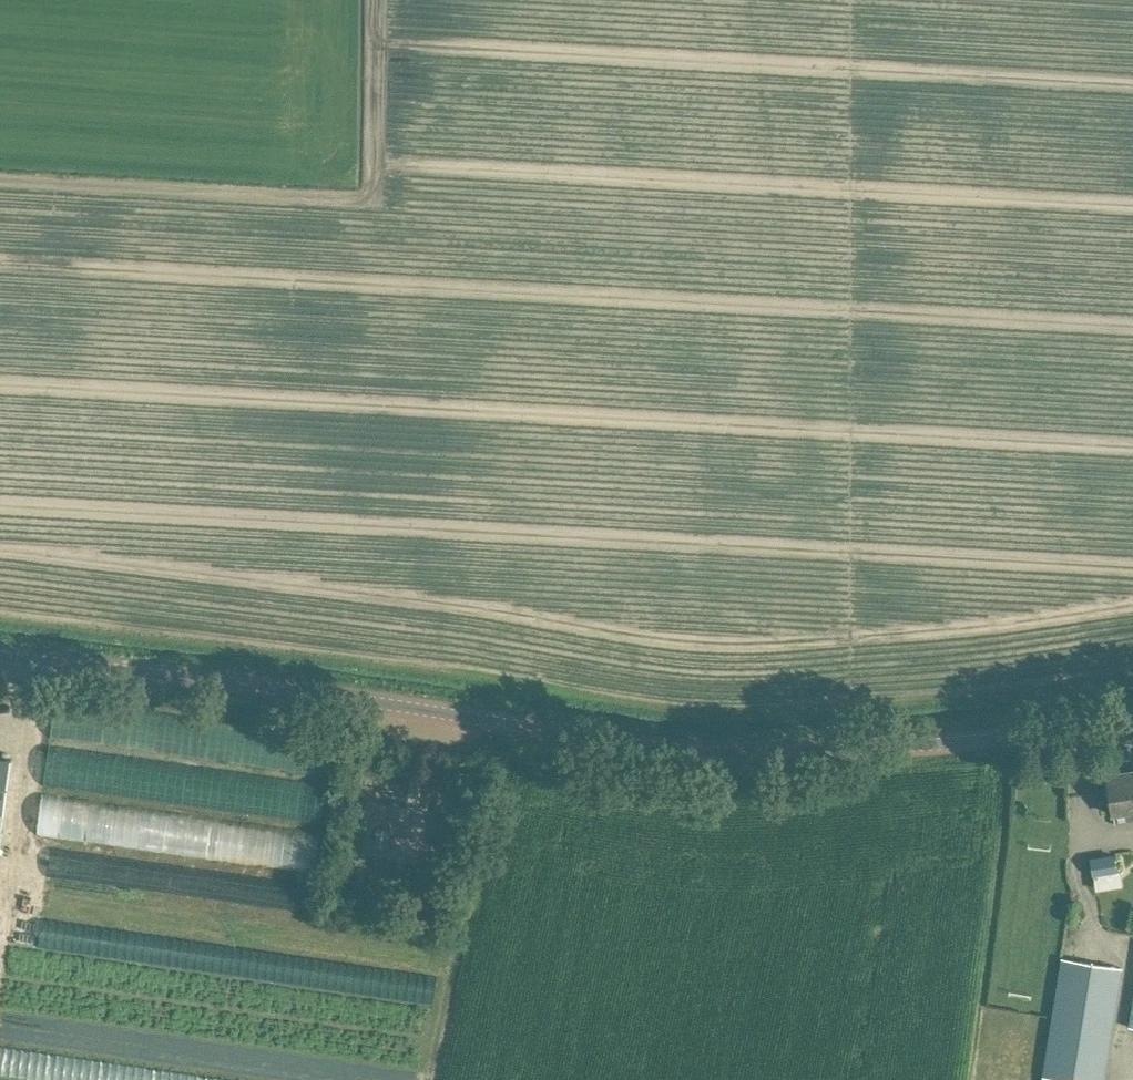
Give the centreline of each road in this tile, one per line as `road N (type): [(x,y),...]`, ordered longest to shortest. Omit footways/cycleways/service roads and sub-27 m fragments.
road 1 (unclassified): [(1132,718),(969,740),(701,750),(0,656)]

